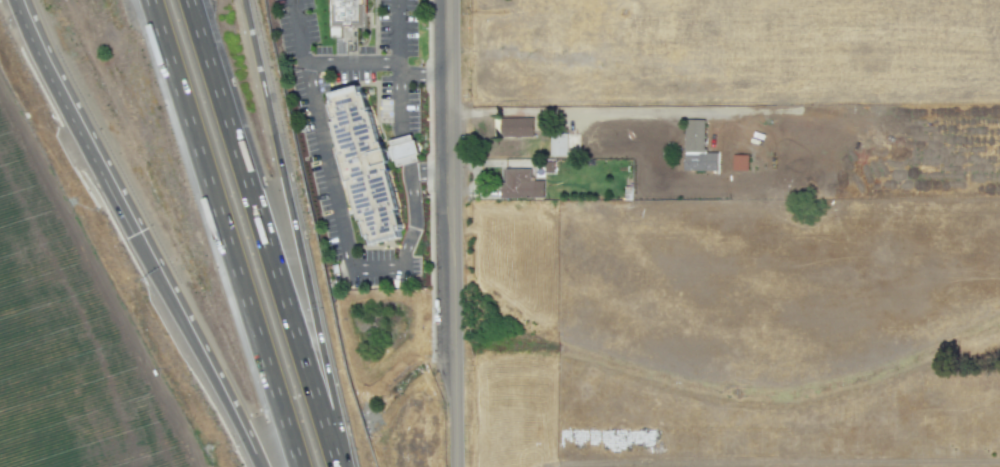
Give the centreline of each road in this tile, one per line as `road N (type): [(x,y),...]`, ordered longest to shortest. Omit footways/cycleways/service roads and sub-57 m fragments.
road 1 (motorway): [(23,0),(251,437)]
road 2 (motorway): [(346,466),(197,0)]
road 3 (motorway): [(149,0),(296,466)]
road 4 (tertiary): [(444,0),(451,466)]
road 5 (motorway): [(333,428),(246,0)]

